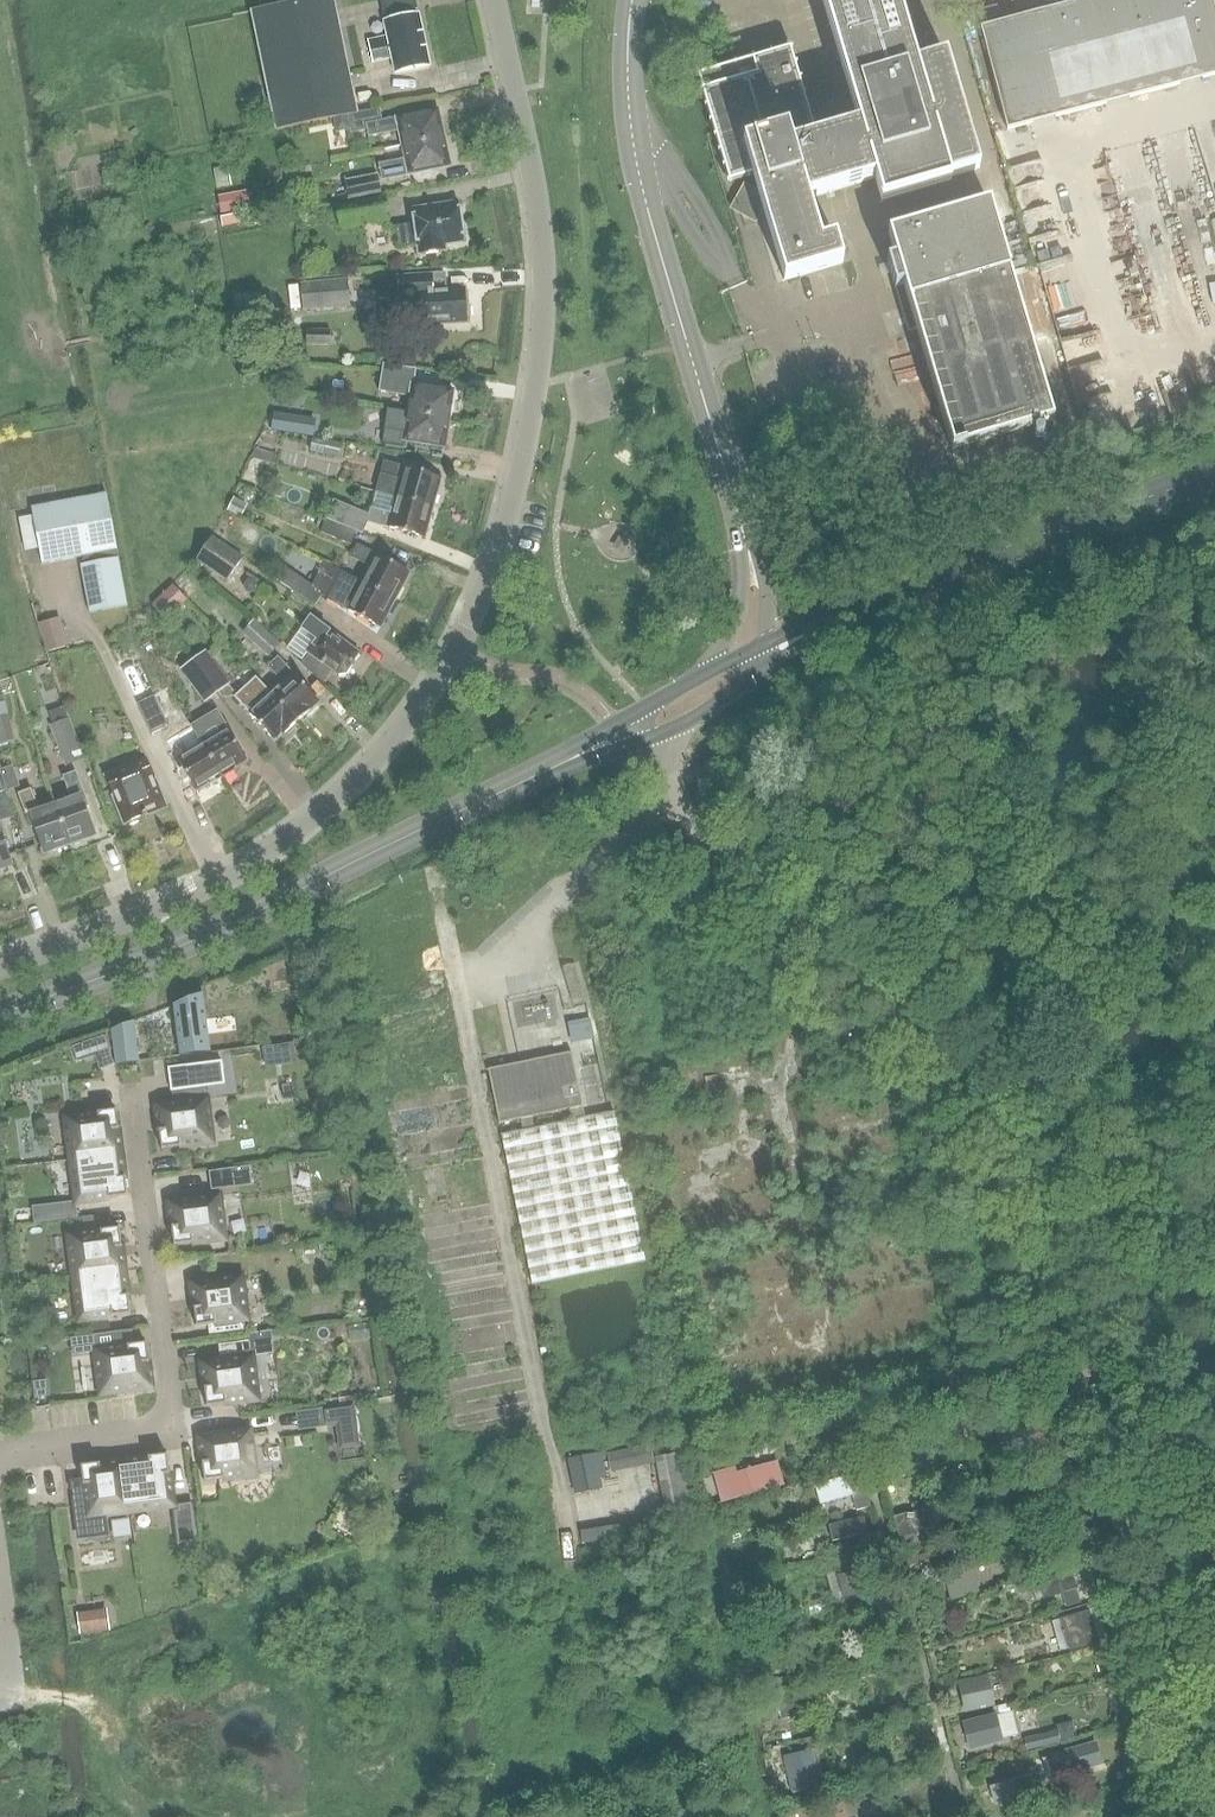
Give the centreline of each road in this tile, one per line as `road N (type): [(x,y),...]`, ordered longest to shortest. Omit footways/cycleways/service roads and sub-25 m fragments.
road 1 (residential): [(0,965),(234,874),(296,834),(357,782),(457,648),(509,514),(543,298),(537,196),(495,0)]
road 2 (unclassified): [(1214,1806),(1077,1278),(1017,1148)]
road 3 (tertiary): [(0,1014),(222,930),(537,776)]
road 4 (tertiary): [(744,528),(639,163),(628,88),(631,0)]
road 5 (residential): [(0,1456),(174,1433),(129,1085)]
road 6 (tertiary): [(637,744),(706,713),(762,669),(766,591),(744,528)]
road 7 (tertiary): [(744,528),(741,597),(709,669),(616,722)]
road 8 (residential): [(790,909),(752,880),(637,744)]

